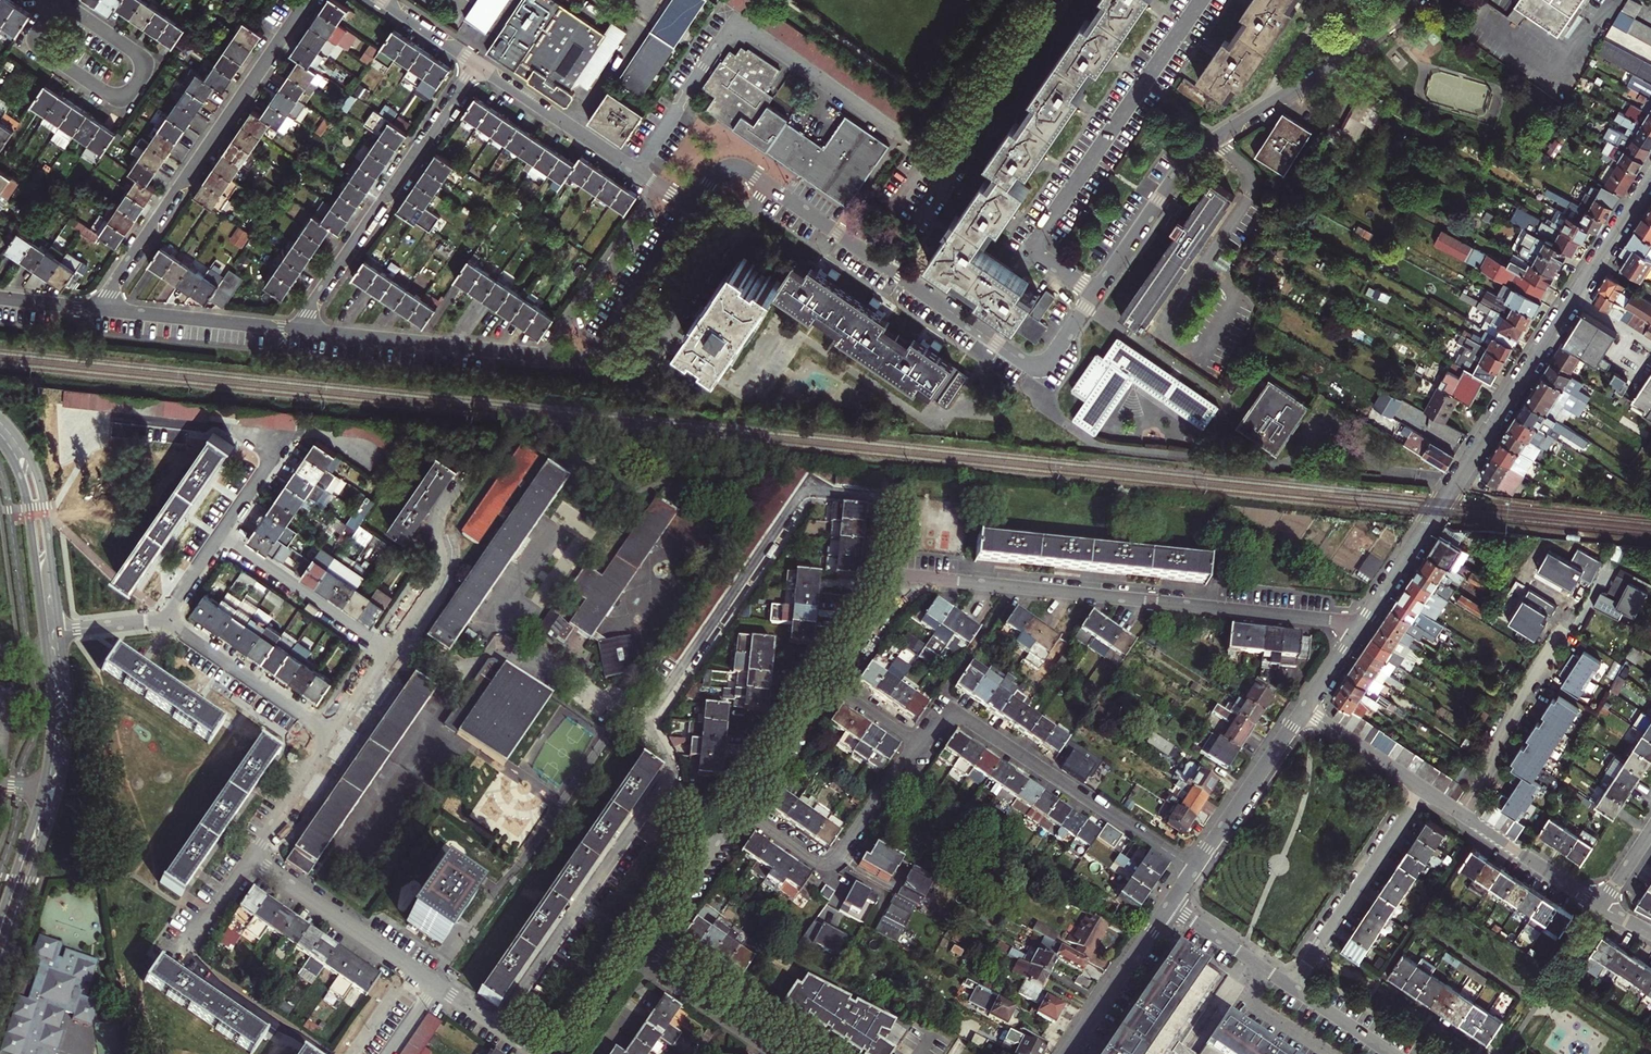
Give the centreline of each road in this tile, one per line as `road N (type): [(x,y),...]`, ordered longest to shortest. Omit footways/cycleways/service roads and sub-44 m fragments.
road 1 (tertiary): [(1363,625),(1650,178)]
road 2 (residential): [(673,788),(644,729),(807,491),(883,498),(880,559),(897,590)]
road 3 (residential): [(1363,625),(959,582),(897,590)]
road 4 (residential): [(1095,295),(1199,149),(1409,0)]
road 5 (residential): [(768,184),(1028,364),(1047,363),(1095,295)]
road 6 (residential): [(1201,0),(1029,248),(1095,295)]
road 7 (residential): [(98,308),(308,0)]
road 8 (residential): [(1196,867),(947,705),(916,747)]
road 9 (residential): [(299,331),(480,64)]
road 10 (residential): [(768,184),(649,359),(548,356)]
road 11 (residential): [(673,788),(644,809),(496,1027)]
road 12 (residential): [(251,858),(183,955),(328,1053)]
road 13 (residential): [(739,811),(817,862),(833,863),(916,747)]
road 14 (residential): [(548,356),(299,331)]
road 15 (residential): [(1291,988),(1425,791)]
road 16 (secondary): [(61,631),(38,478),(0,418)]
road 17 (residential): [(436,986),(251,858)]
road 18 (residential): [(480,64),(660,186)]
road 19 (residential): [(1460,814),(1495,763),(1518,702),(1560,628)]
road 20 (residential): [(390,655),(219,535)]
road 21 (residential): [(59,0),(31,42),(120,102),(147,60)]
road 22 (residential): [(390,655),(443,576),(438,522),(468,474)]
road 23 (residential): [(334,737),(170,616)]
road 24 (residential): [(548,356),(660,186)]
road 25 (residential): [(299,331),(98,308)]
road 26 (secondary): [(0,440),(29,508),(45,633)]
road 27 (tertiary): [(1196,867),(1304,709)]
road 28 (secondary): [(0,972),(59,792)]
road 29 (tertiary): [(1067,1053),(1169,907)]
road 30 (residential): [(672,957),(815,1053)]
road 31 (residential): [(1600,907),(1460,814)]
road 32 (residential): [(672,957),(658,979),(774,1053)]
road 33 (secondary): [(59,792),(69,699),(61,631)]
road 34 (secondary): [(45,633),(52,716),(42,789)]
road 35 (residential): [(826,682),(739,811)]
road 36 (residential): [(251,858),(334,737)]
road 37 (residential): [(1425,791),(1304,709)]
road 38 (residential): [(647,941),(568,1053)]
road 39 (residential): [(768,184),(725,167),(693,207),(660,186)]
road 40 (secondary): [(42,789),(0,917)]
road 41 (residential): [(1266,972),(1247,1000),(1328,1053)]

